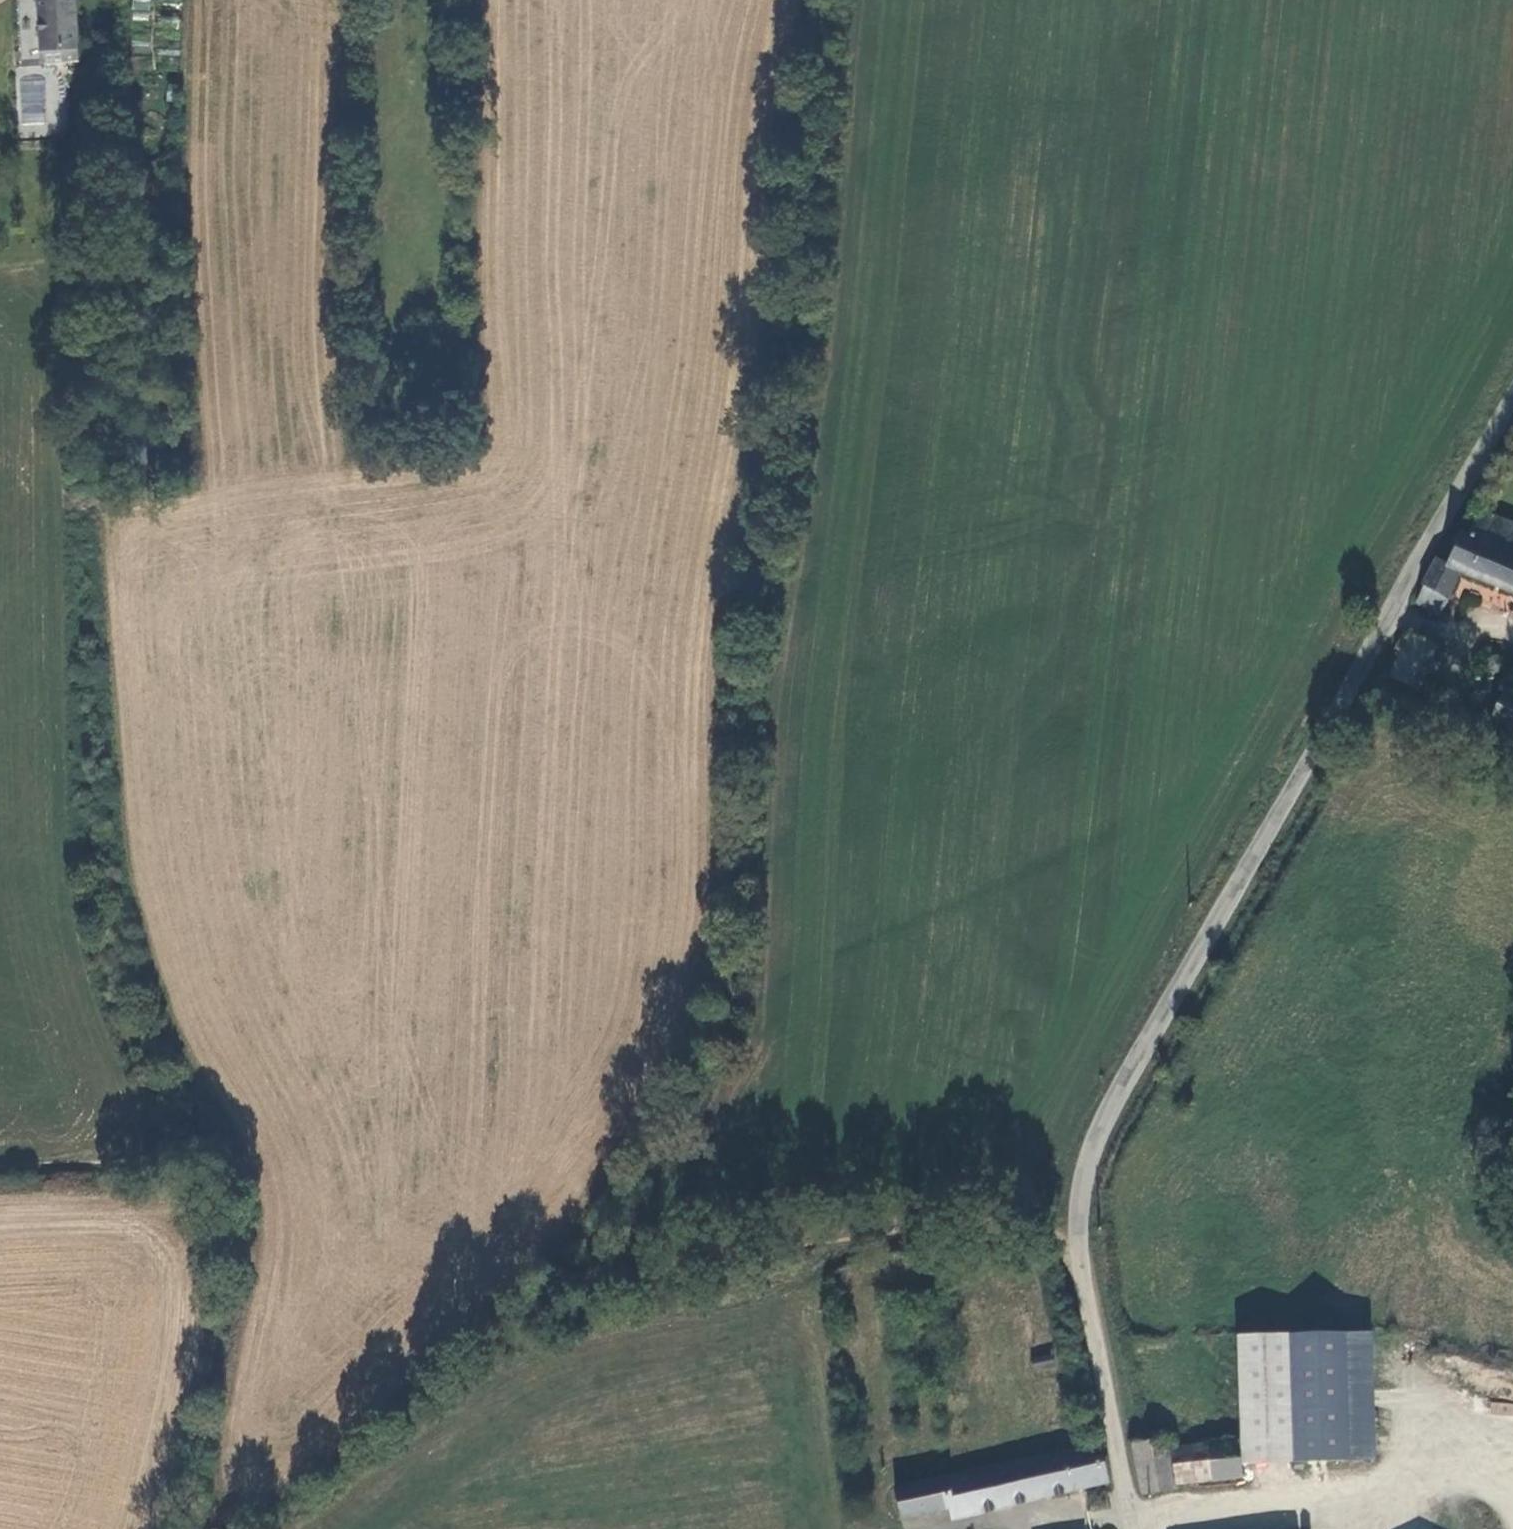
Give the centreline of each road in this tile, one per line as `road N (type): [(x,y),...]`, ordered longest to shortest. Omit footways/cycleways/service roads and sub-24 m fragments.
road 1 (unclassified): [(1512,430),(1401,614),(1290,824),(1204,954),(1111,1128),(1085,1242),(1131,1528)]

